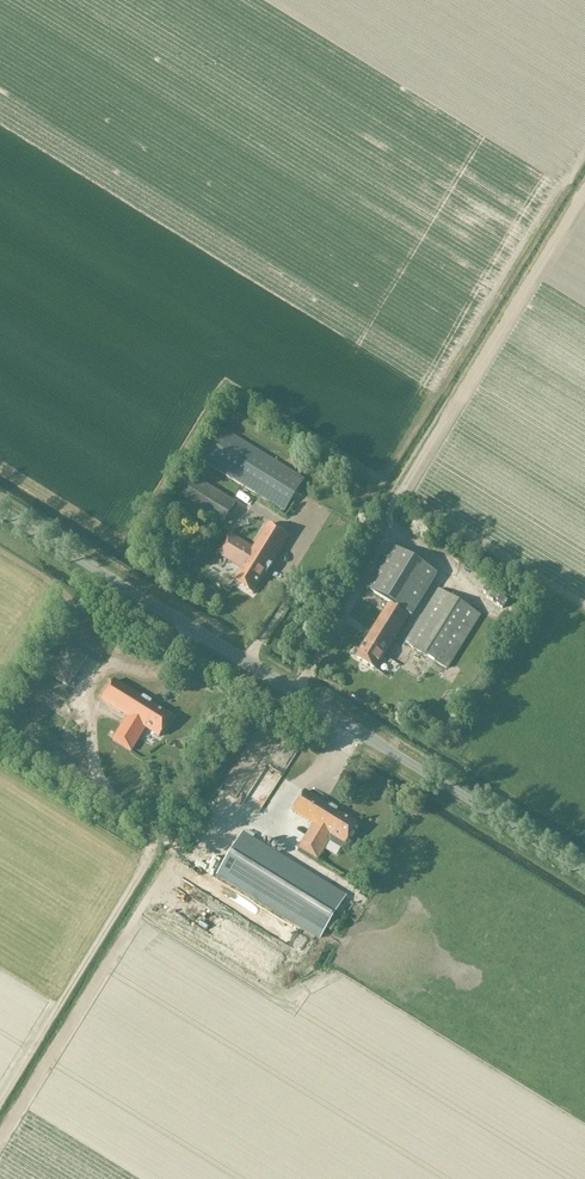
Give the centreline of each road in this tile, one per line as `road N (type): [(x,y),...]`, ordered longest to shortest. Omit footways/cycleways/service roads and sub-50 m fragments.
road 1 (unclassified): [(584,873),(0,511)]

